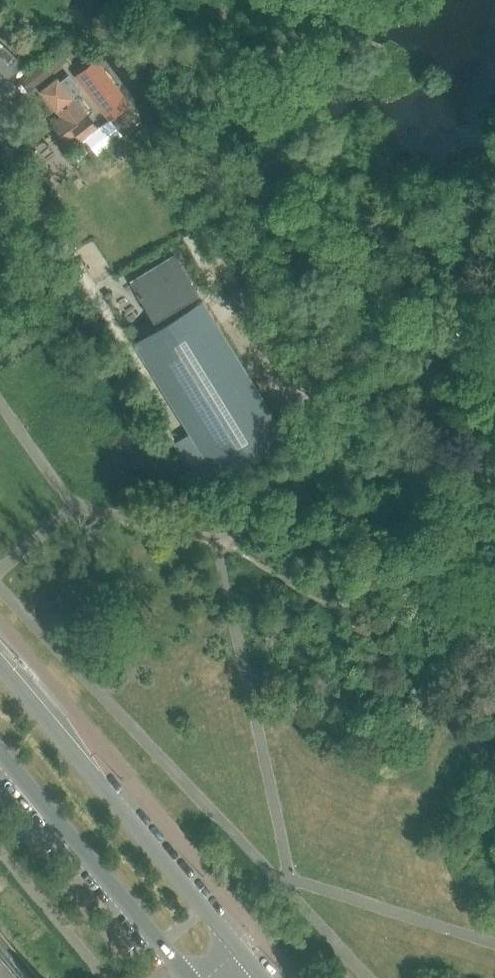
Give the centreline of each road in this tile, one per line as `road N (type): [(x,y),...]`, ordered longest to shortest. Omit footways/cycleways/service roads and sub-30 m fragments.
road 1 (secondary): [(242,949),(0,663)]
road 2 (secondary): [(0,754),(183,977)]

